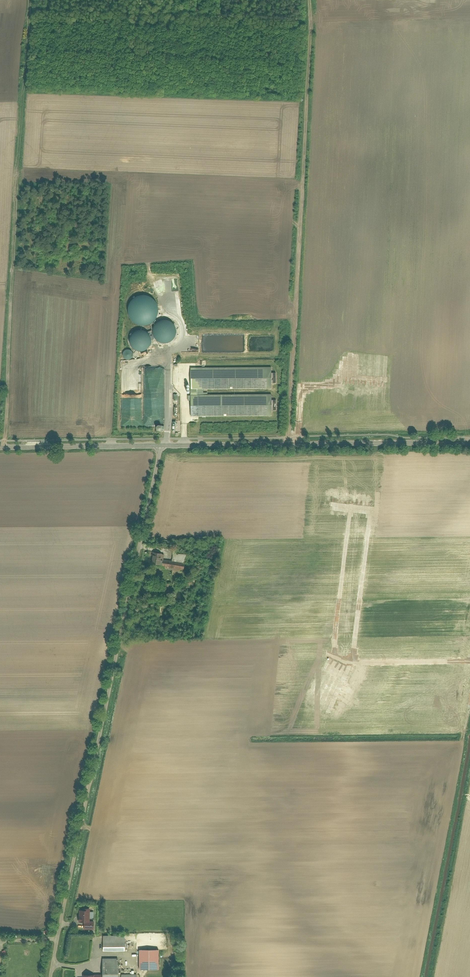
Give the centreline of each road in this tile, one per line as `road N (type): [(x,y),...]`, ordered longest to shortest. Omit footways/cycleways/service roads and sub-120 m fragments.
road 1 (unclassified): [(160,446),(51,976)]
road 2 (track): [(29,0),(2,448)]
road 3 (track): [(288,444),(308,0)]
road 4 (tertiary): [(160,446),(469,443)]
road 5 (tertiary): [(0,448),(160,446)]

